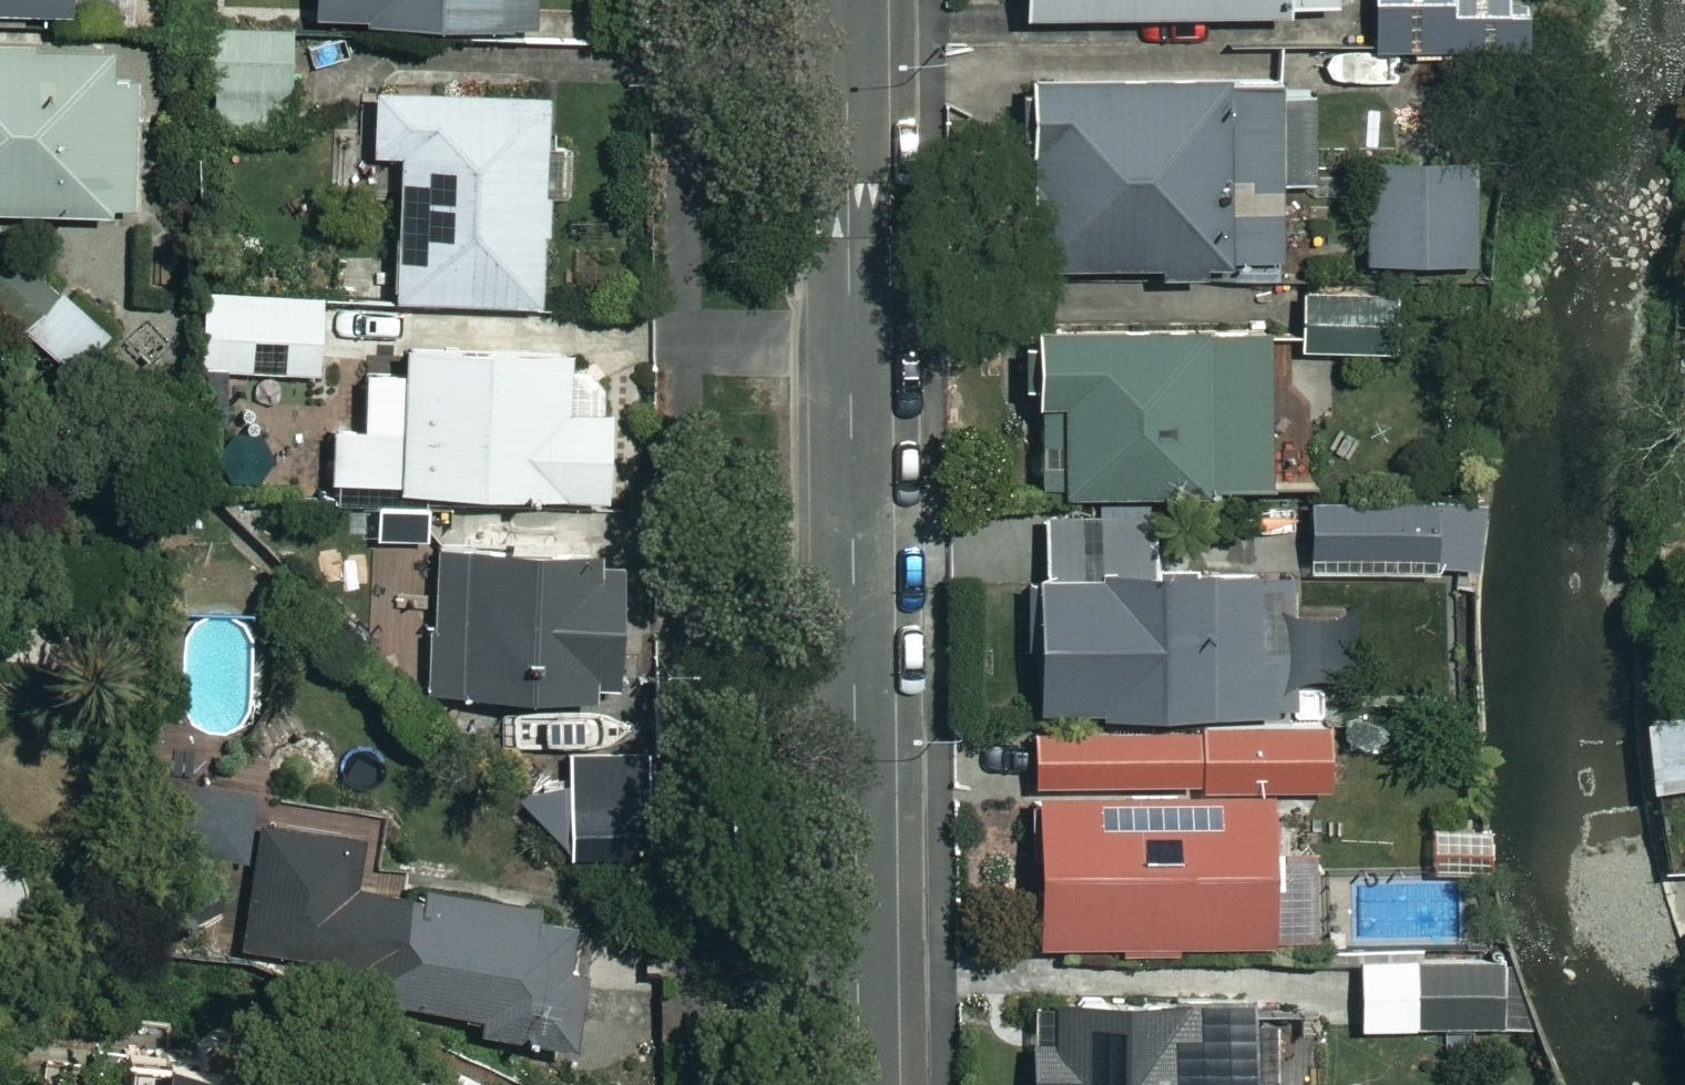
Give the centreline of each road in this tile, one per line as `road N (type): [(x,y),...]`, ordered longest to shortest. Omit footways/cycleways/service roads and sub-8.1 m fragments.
road 1 (residential): [(846,0),(859,1084)]

